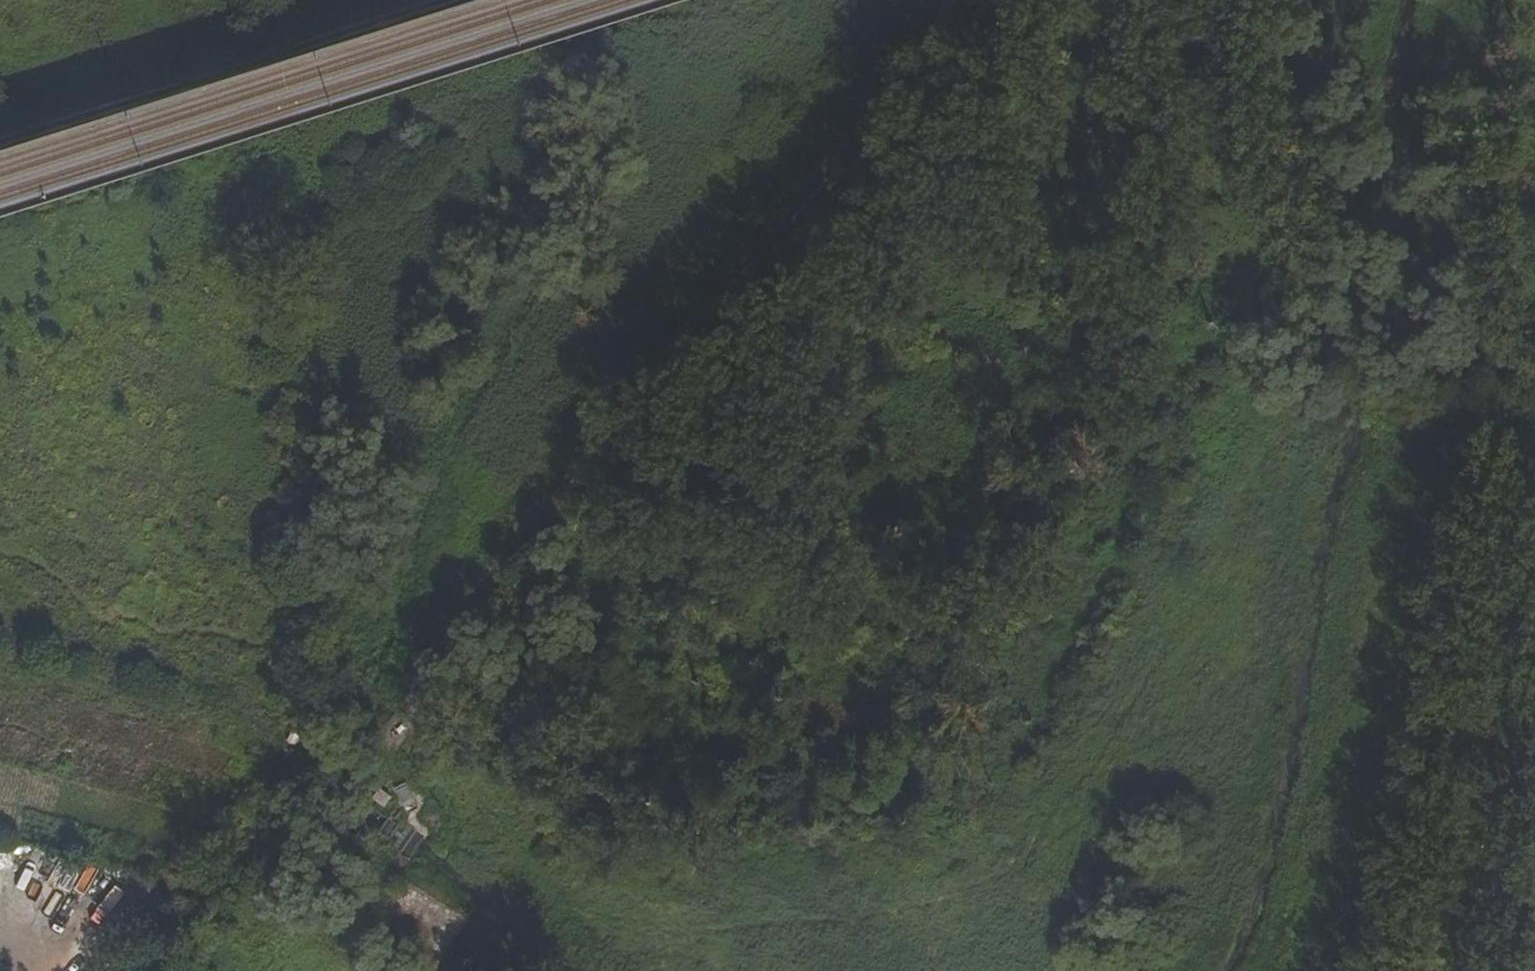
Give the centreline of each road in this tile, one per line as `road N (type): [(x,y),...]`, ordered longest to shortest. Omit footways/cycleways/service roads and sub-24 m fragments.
road 1 (track): [(814,190),(1006,325),(1133,337),(1531,412)]
road 2 (track): [(389,778),(379,743),(397,718),(423,644),(814,190)]
road 3 (track): [(814,190),(953,0)]

